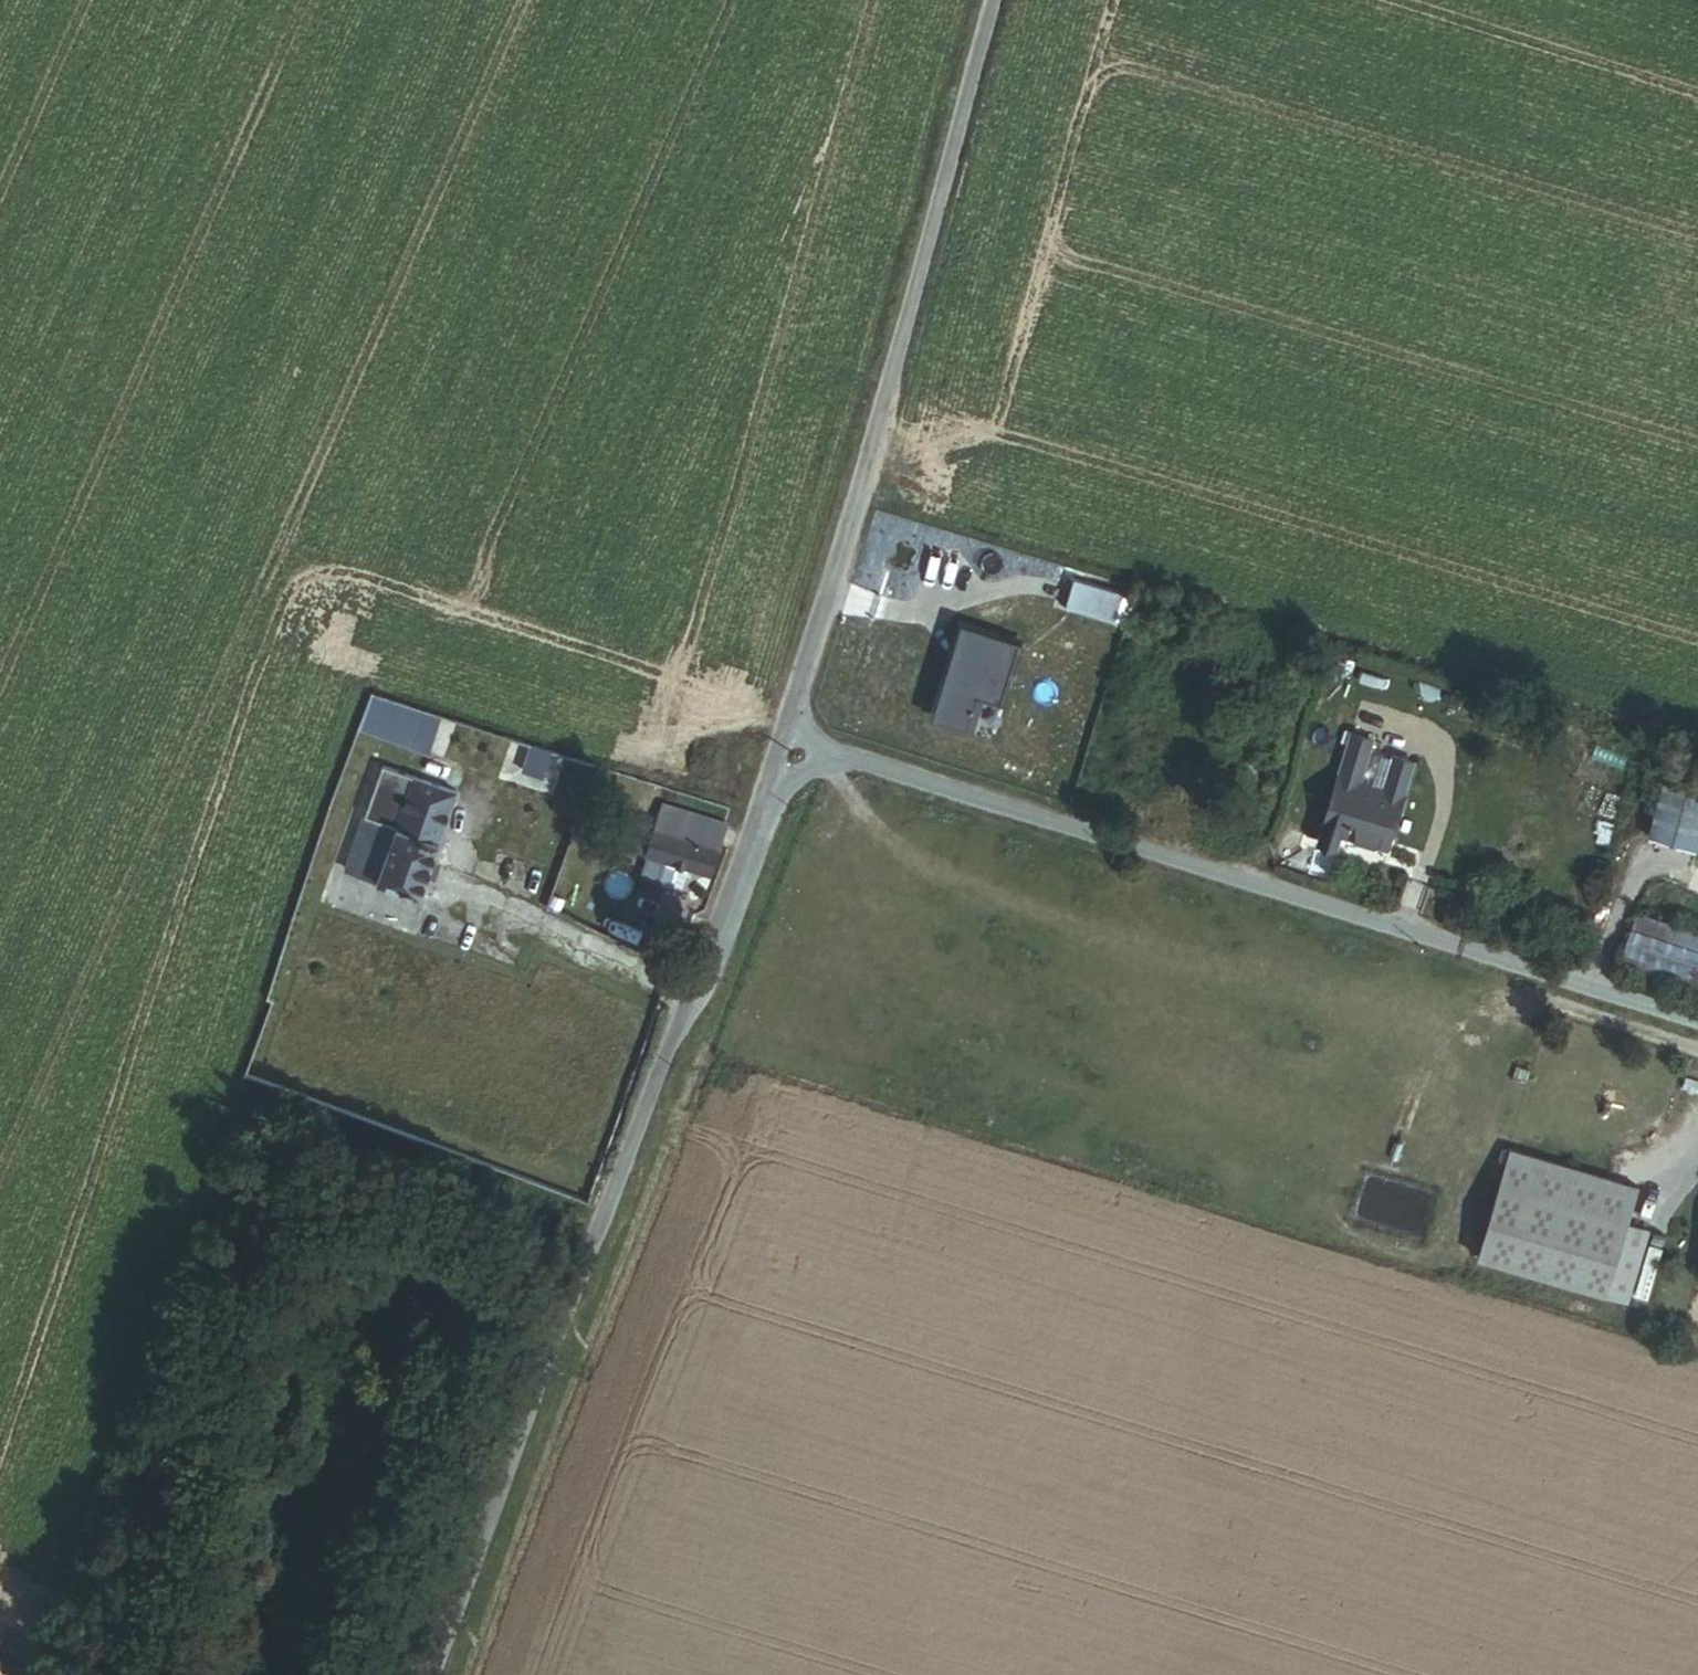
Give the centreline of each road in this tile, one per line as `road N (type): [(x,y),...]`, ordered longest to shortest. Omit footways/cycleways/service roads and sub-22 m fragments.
road 1 (unclassified): [(784,735),(440,1674)]
road 2 (unclassified): [(784,735),(1590,981)]
road 3 (unclassified): [(992,0),(784,735)]

